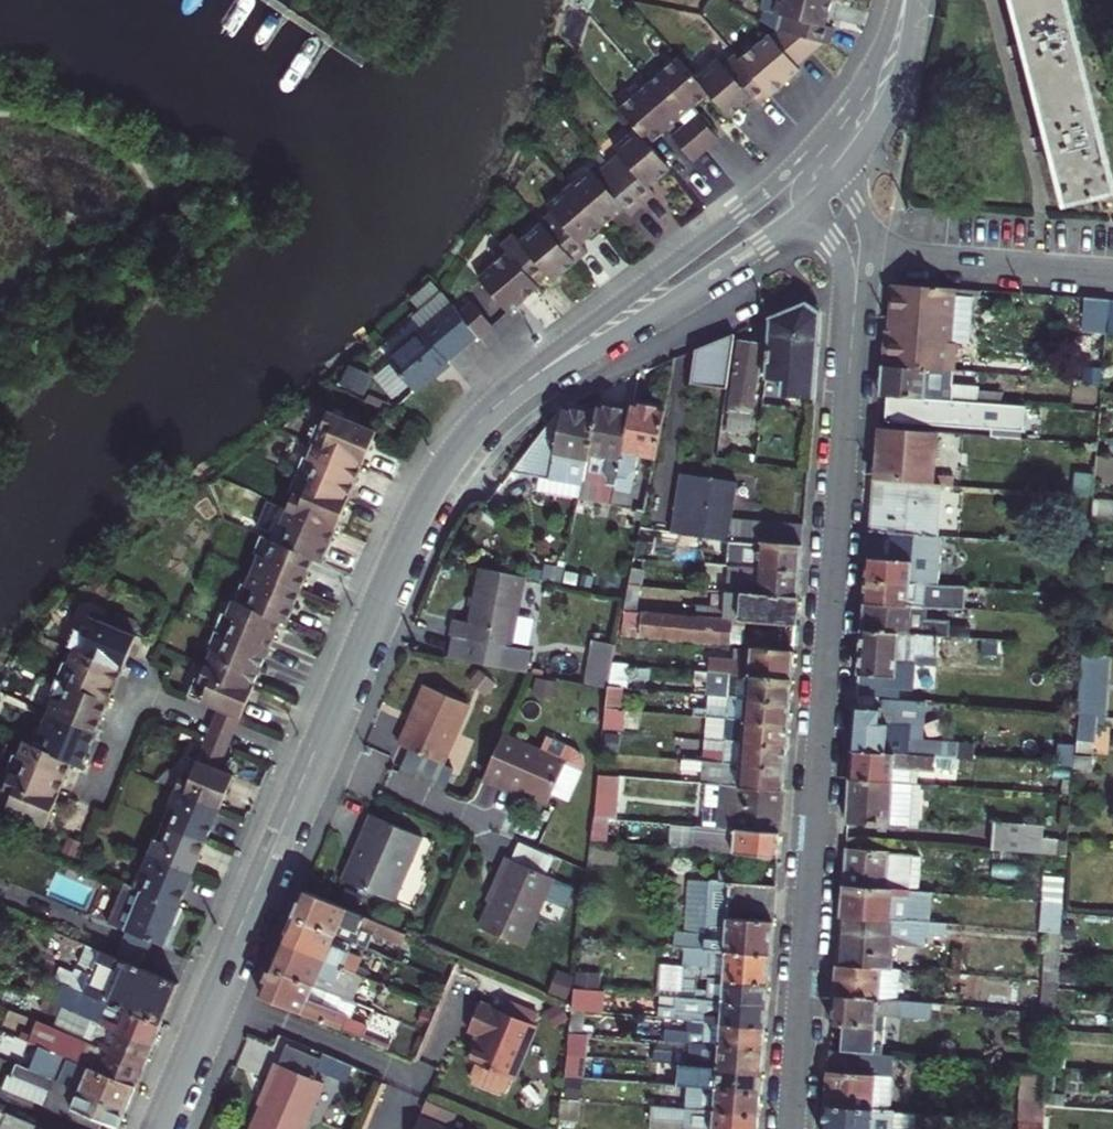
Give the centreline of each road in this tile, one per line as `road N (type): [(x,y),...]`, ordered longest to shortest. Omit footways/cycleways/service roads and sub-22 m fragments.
road 1 (residential): [(511,392),(449,455),(421,503),(155,1128)]
road 2 (residential): [(786,1128),(854,313)]
road 3 (residential): [(511,392),(703,279),(809,202)]
road 4 (residential): [(786,175),(511,392)]
road 5 (residential): [(866,253),(1112,274)]
road 6 (residential): [(834,179),(882,119),(903,75),(916,0)]
road 7 (residential): [(898,0),(870,68),(809,152)]

